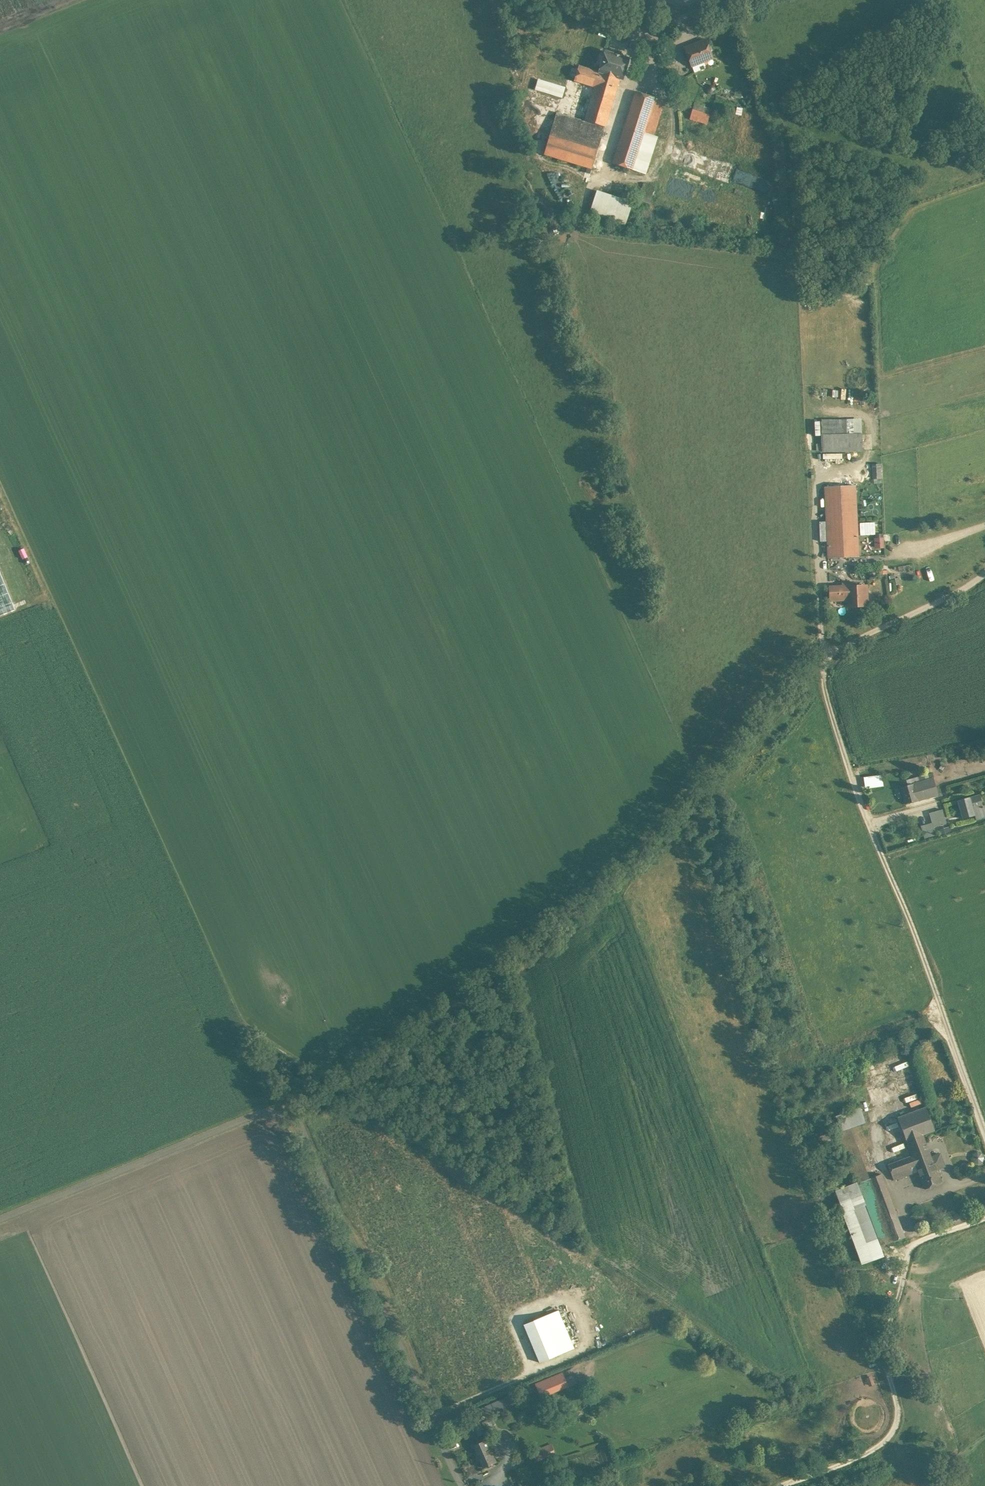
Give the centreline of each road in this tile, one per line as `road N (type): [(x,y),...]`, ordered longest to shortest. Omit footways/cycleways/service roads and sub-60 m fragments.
road 1 (track): [(984,1128),(867,821),(822,674),(840,647),(984,576)]
road 2 (track): [(782,1485),(886,1440),(898,1407),(887,1341),(908,1252),(921,1240),(984,1220)]
road 3 (track): [(813,483),(822,642),(830,654)]

